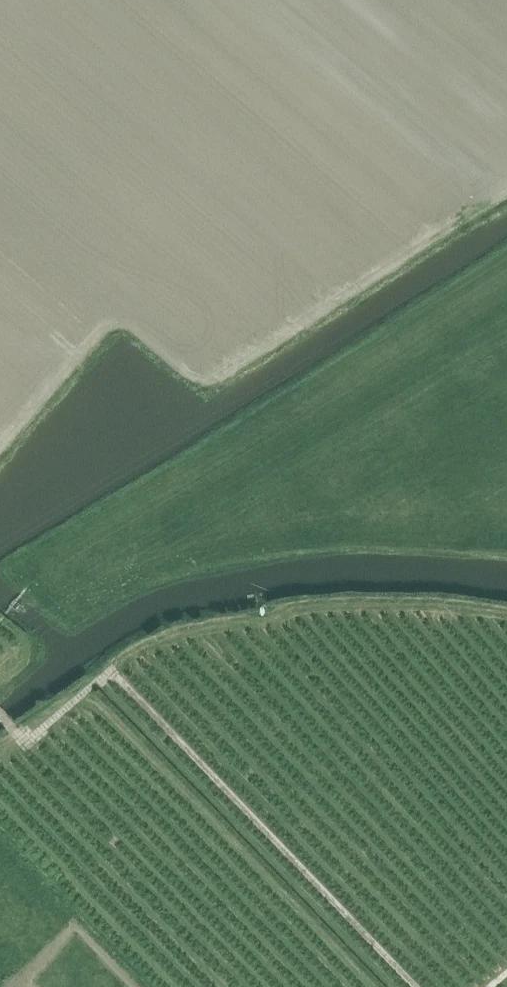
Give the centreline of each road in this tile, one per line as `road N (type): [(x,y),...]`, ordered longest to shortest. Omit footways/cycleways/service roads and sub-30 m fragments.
road 1 (track): [(420,986),(112,671),(25,743),(0,715)]

